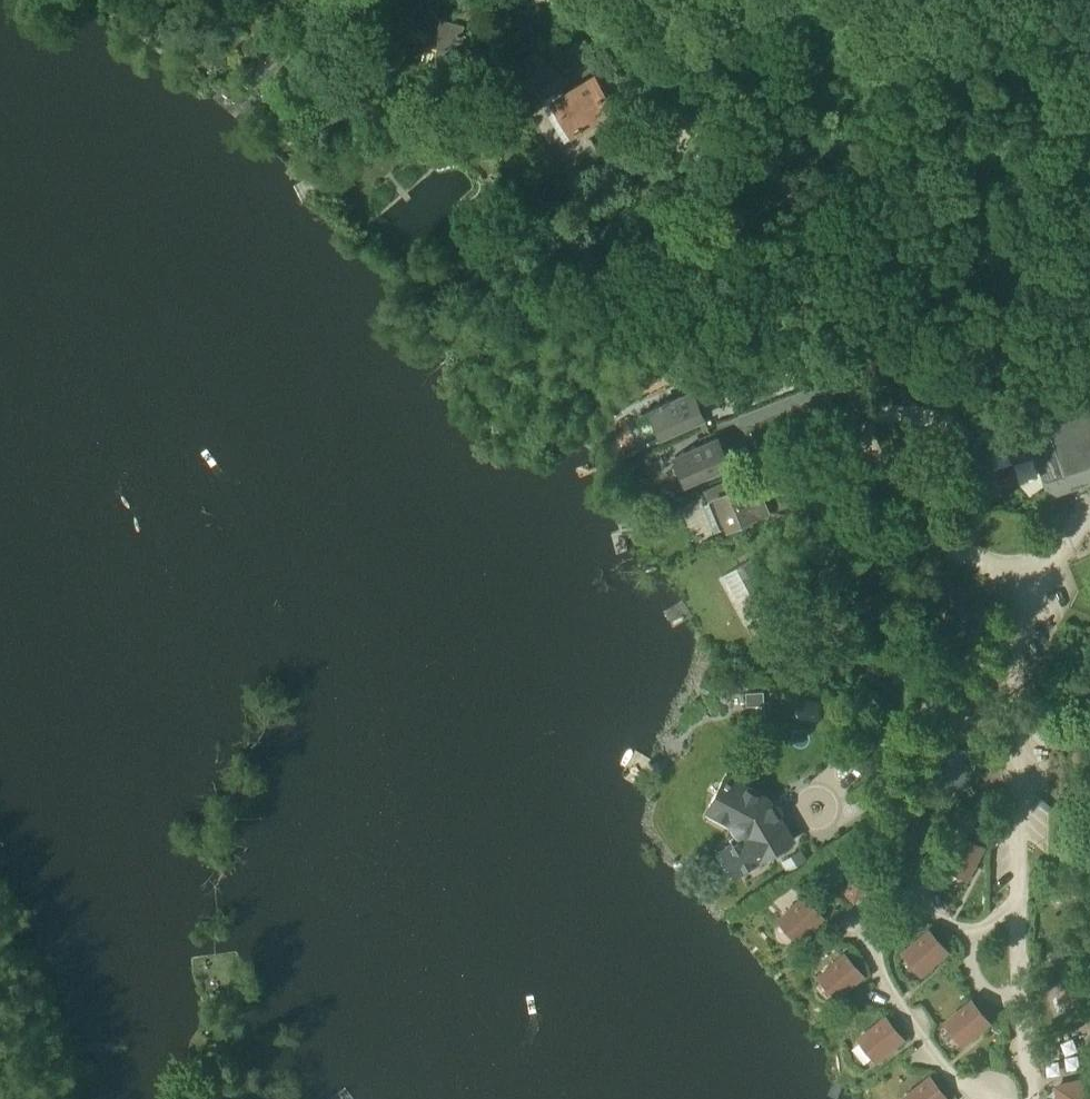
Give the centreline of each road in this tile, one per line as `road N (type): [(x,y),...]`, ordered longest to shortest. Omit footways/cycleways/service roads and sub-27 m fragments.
road 1 (unclassified): [(576,0),(683,57),(833,282),(853,403),(891,495),(923,524),(1032,589)]
road 2 (unclassified): [(1032,589),(1012,661),(1024,998)]
road 3 (track): [(683,57),(761,69),(976,0)]

